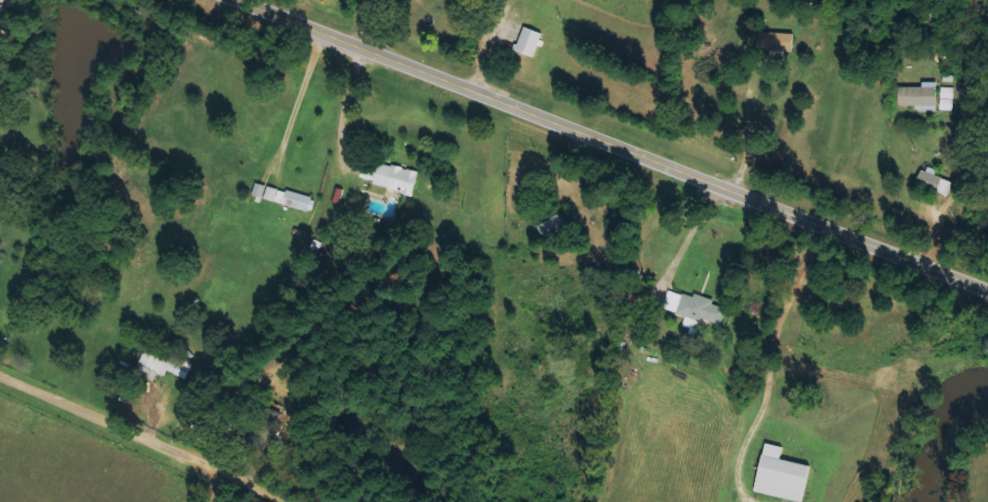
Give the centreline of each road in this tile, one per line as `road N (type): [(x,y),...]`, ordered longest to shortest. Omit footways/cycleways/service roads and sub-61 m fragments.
road 1 (tertiary): [(224,0),(987,295)]
road 2 (residential): [(0,377),(284,501)]

